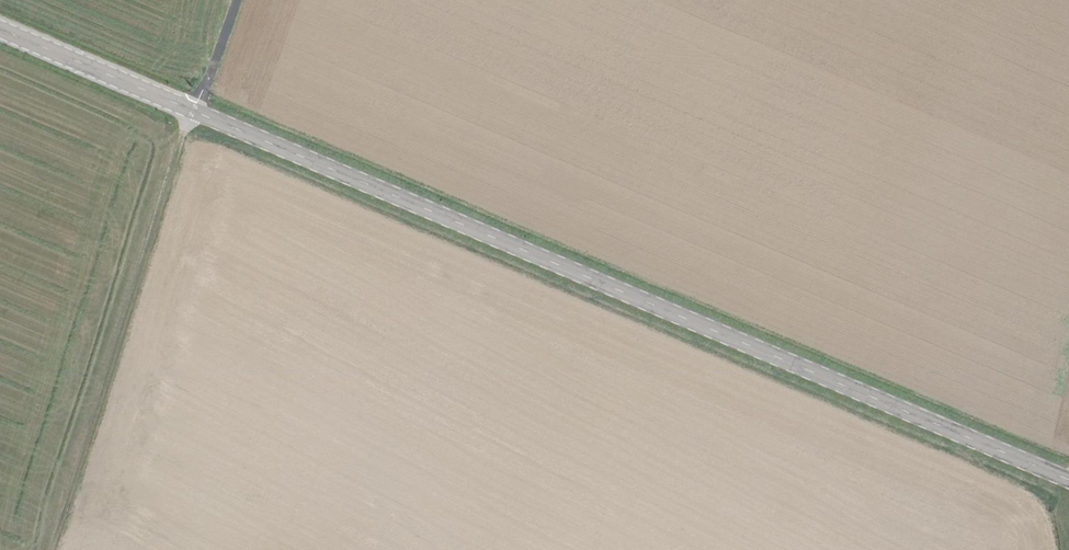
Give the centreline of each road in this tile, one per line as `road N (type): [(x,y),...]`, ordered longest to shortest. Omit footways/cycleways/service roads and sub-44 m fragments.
road 1 (secondary): [(0,30),(1068,482)]
road 2 (track): [(54,549),(197,113)]

